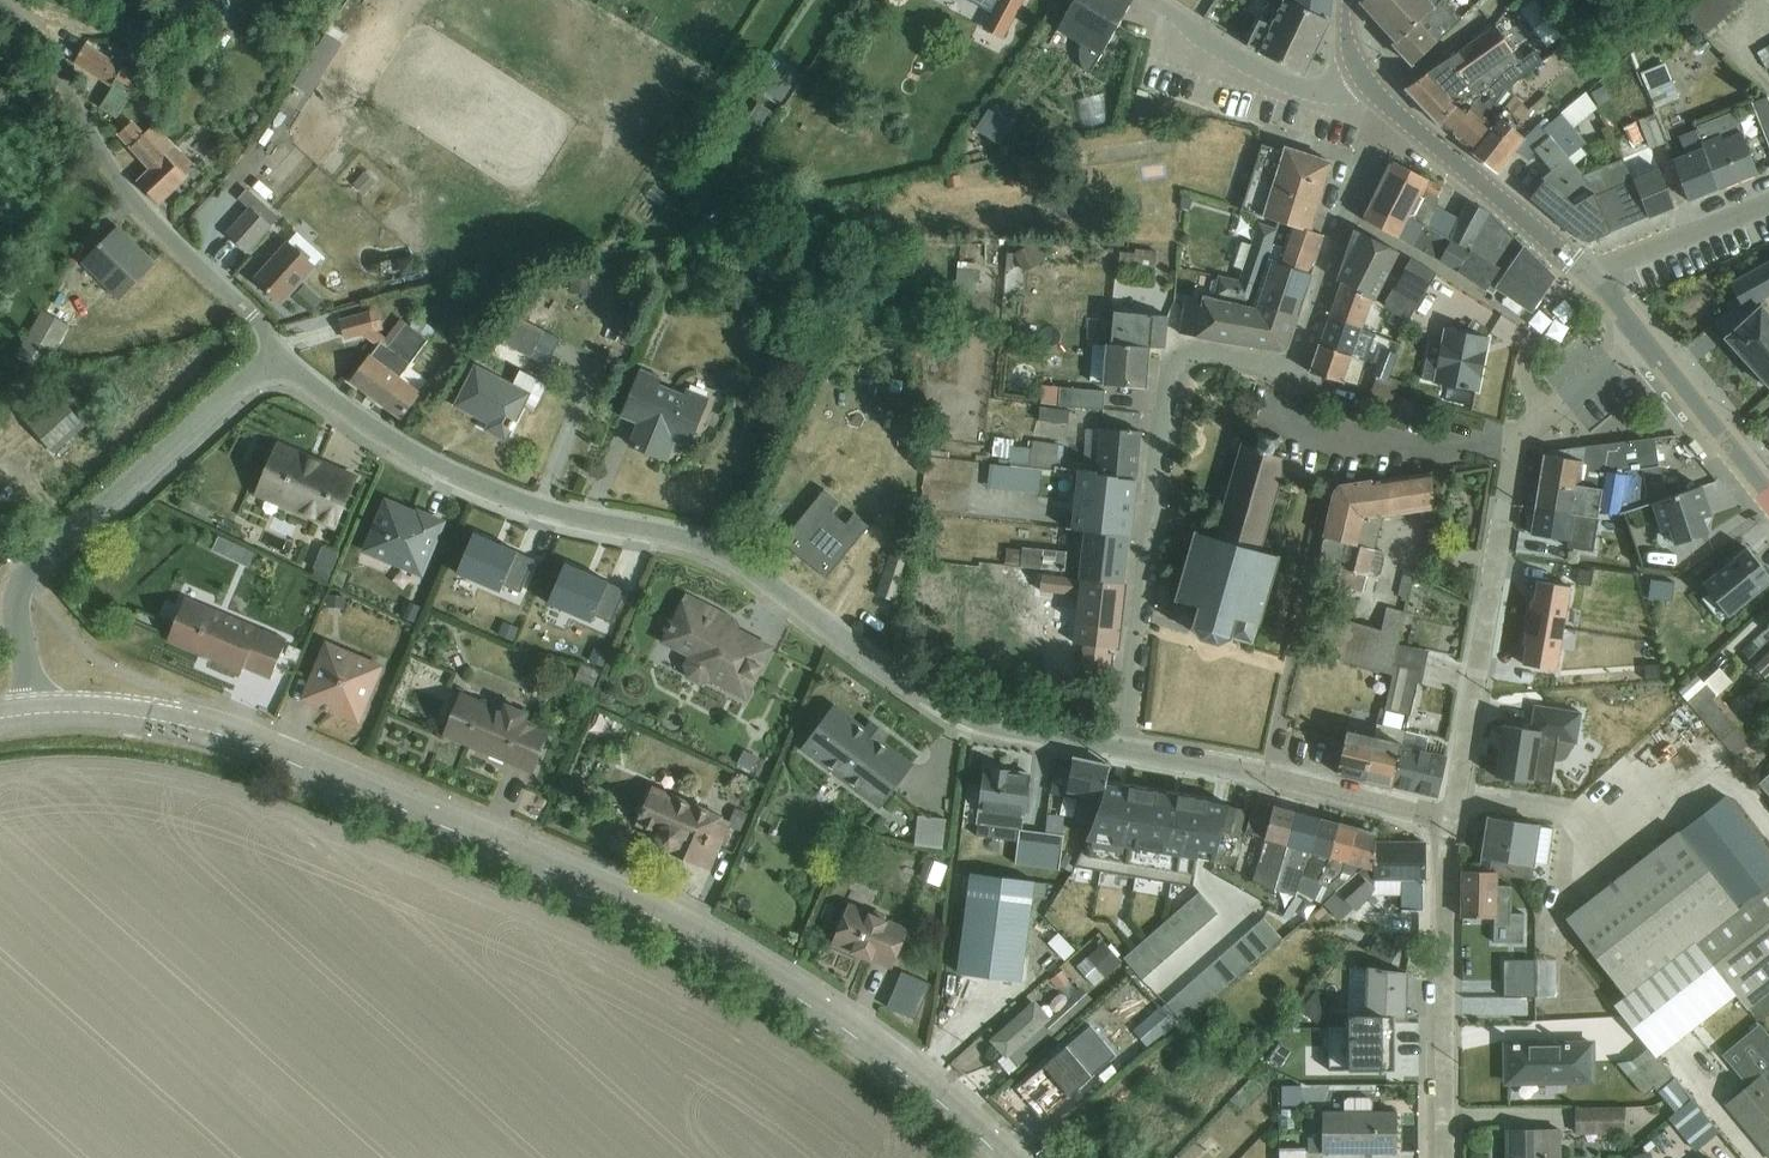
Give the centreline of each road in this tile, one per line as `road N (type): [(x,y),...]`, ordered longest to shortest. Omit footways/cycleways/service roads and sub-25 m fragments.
road 1 (tertiary): [(998,1157),(844,1028),(636,909),(217,734),(126,715),(36,713)]
road 2 (residential): [(1126,750),(994,725),(902,685),(759,577),(678,540),(518,505),(381,435),(282,355)]
road 3 (residential): [(1126,750),(1173,390),(1199,357),(1299,363)]
road 4 (unclassified): [(282,355),(28,575),(18,615),(36,713)]
road 5 (residential): [(256,320),(141,207),(46,54),(0,5)]
road 6 (residential): [(1455,825),(1520,444)]
road 7 (residential): [(1455,825),(1126,750)]
road 8 (residential): [(1451,1157),(1455,825)]
road 9 (residential): [(1299,363),(1289,409),(1340,441),(1520,444)]
road 10 (residential): [(1299,363),(1358,187),(1396,108)]
road 11 (tertiary): [(1587,275),(1396,108)]
road 12 (residential): [(1152,0),(1215,50),(1296,85),(1340,89),(1361,81)]
road 13 (tertiary): [(1640,336),(1768,489)]
road 14 (residential): [(1587,275),(1768,206)]
road 15 (residential): [(1520,444),(1640,336)]

